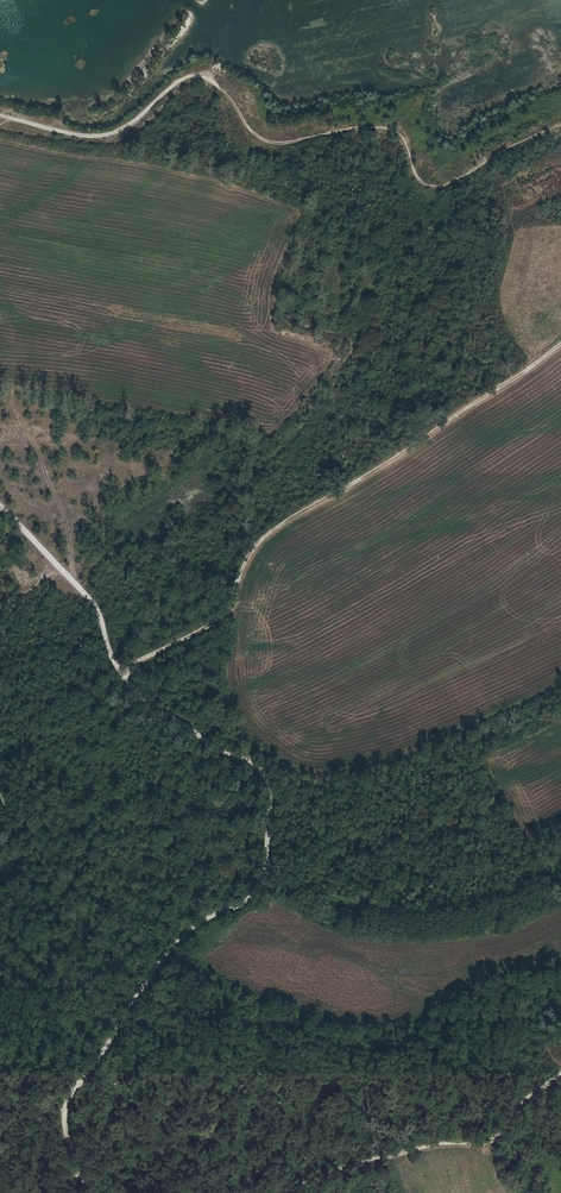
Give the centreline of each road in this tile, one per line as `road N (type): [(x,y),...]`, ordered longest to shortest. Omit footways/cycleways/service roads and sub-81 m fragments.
road 1 (track): [(123,674),(225,615),(246,560),(284,523),(560,344)]
road 2 (track): [(246,759),(271,794),(262,886),(178,942),(63,1109),(76,1171),(98,1192)]
road 3 (track): [(560,1073),(524,1097),(493,1141),(354,1161),(282,1192)]
road 4 (track): [(221,89),(195,78),(175,84),(108,134),(65,133),(0,115)]
road 5 (track): [(123,674),(97,607),(0,505)]
road 6 (track): [(123,674),(148,702),(227,755),(246,759)]

